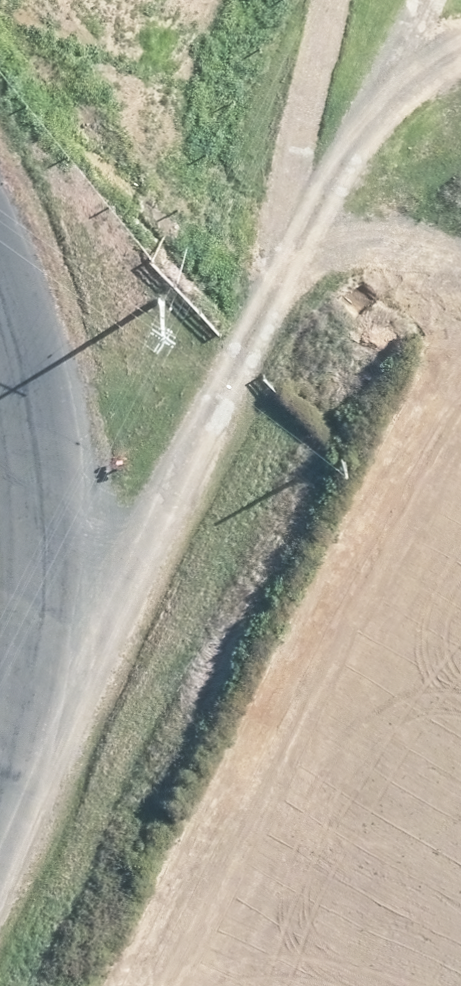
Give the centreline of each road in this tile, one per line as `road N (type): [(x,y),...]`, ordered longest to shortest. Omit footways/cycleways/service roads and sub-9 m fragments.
road 1 (residential): [(18,714),(152,548),(432,0)]
road 2 (unclassified): [(18,714),(30,451),(0,333)]

